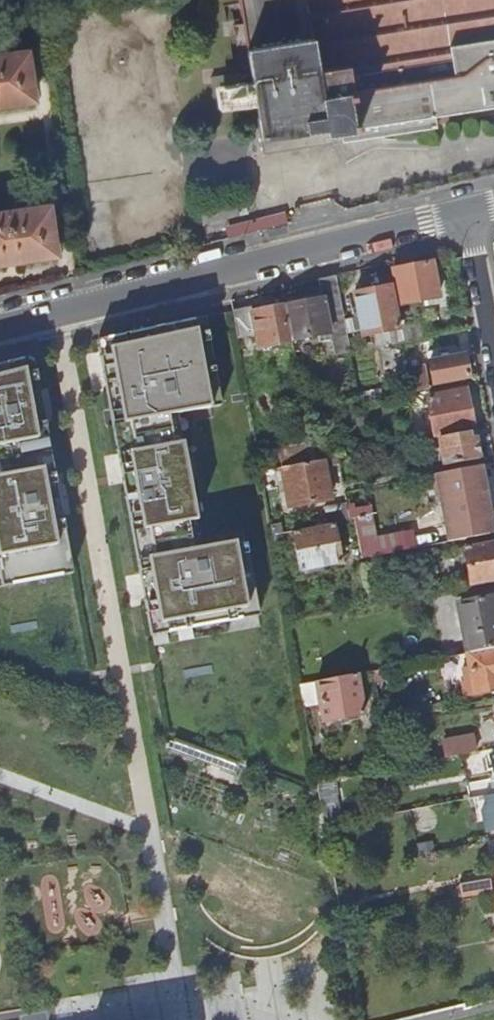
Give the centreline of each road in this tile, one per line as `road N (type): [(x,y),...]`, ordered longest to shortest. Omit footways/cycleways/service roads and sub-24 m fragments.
road 1 (residential): [(0,327),(463,211)]
road 2 (residential): [(463,211),(493,366)]

